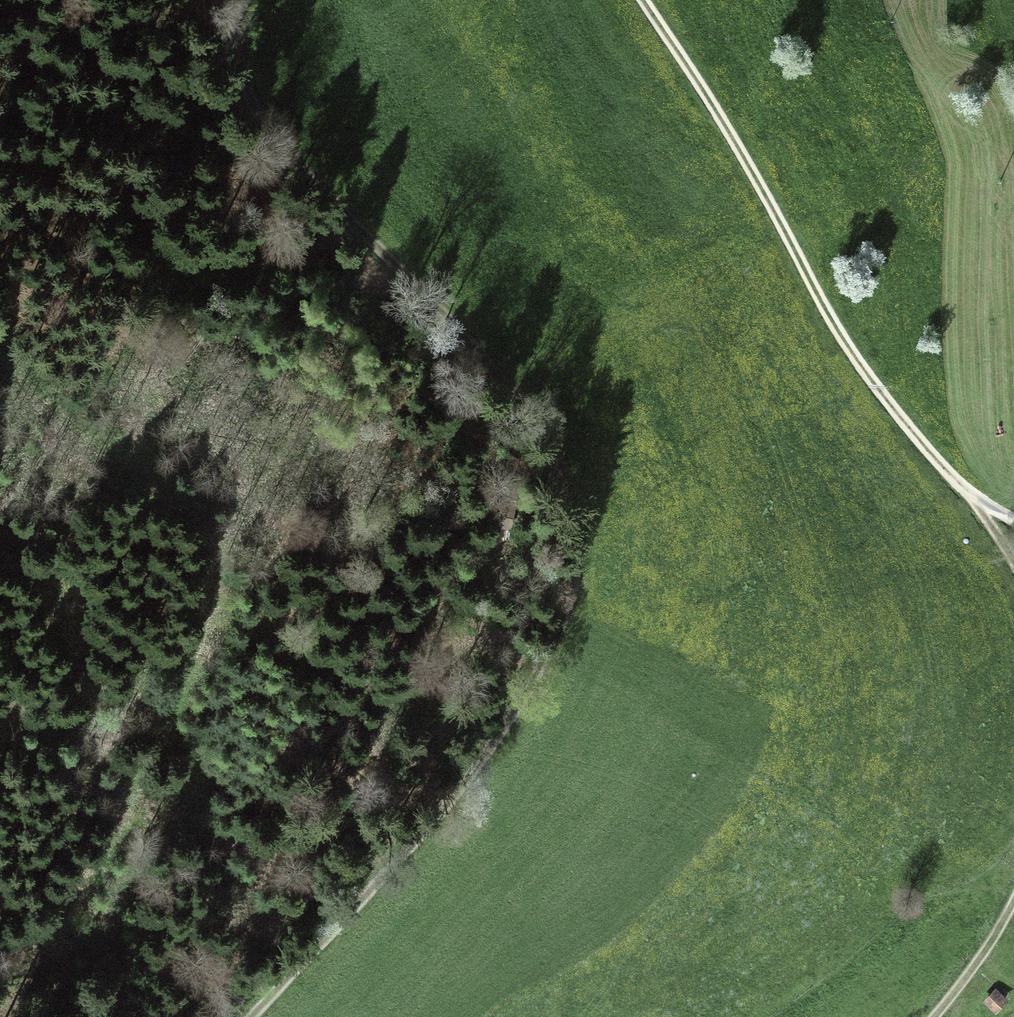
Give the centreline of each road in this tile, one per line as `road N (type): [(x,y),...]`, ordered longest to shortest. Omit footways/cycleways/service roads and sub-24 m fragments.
road 1 (track): [(247,1016),(492,741),(558,622),(581,537),(566,460),(527,404),(250,104),(235,58),(235,0)]
road 2 (track): [(0,353),(52,413),(173,498),(201,537),(210,600),(191,668),(118,834),(82,891),(0,989)]
road 3 (track): [(641,0),(858,361),(955,486),(980,503)]
road 4 (track): [(1013,901),(934,1016)]

